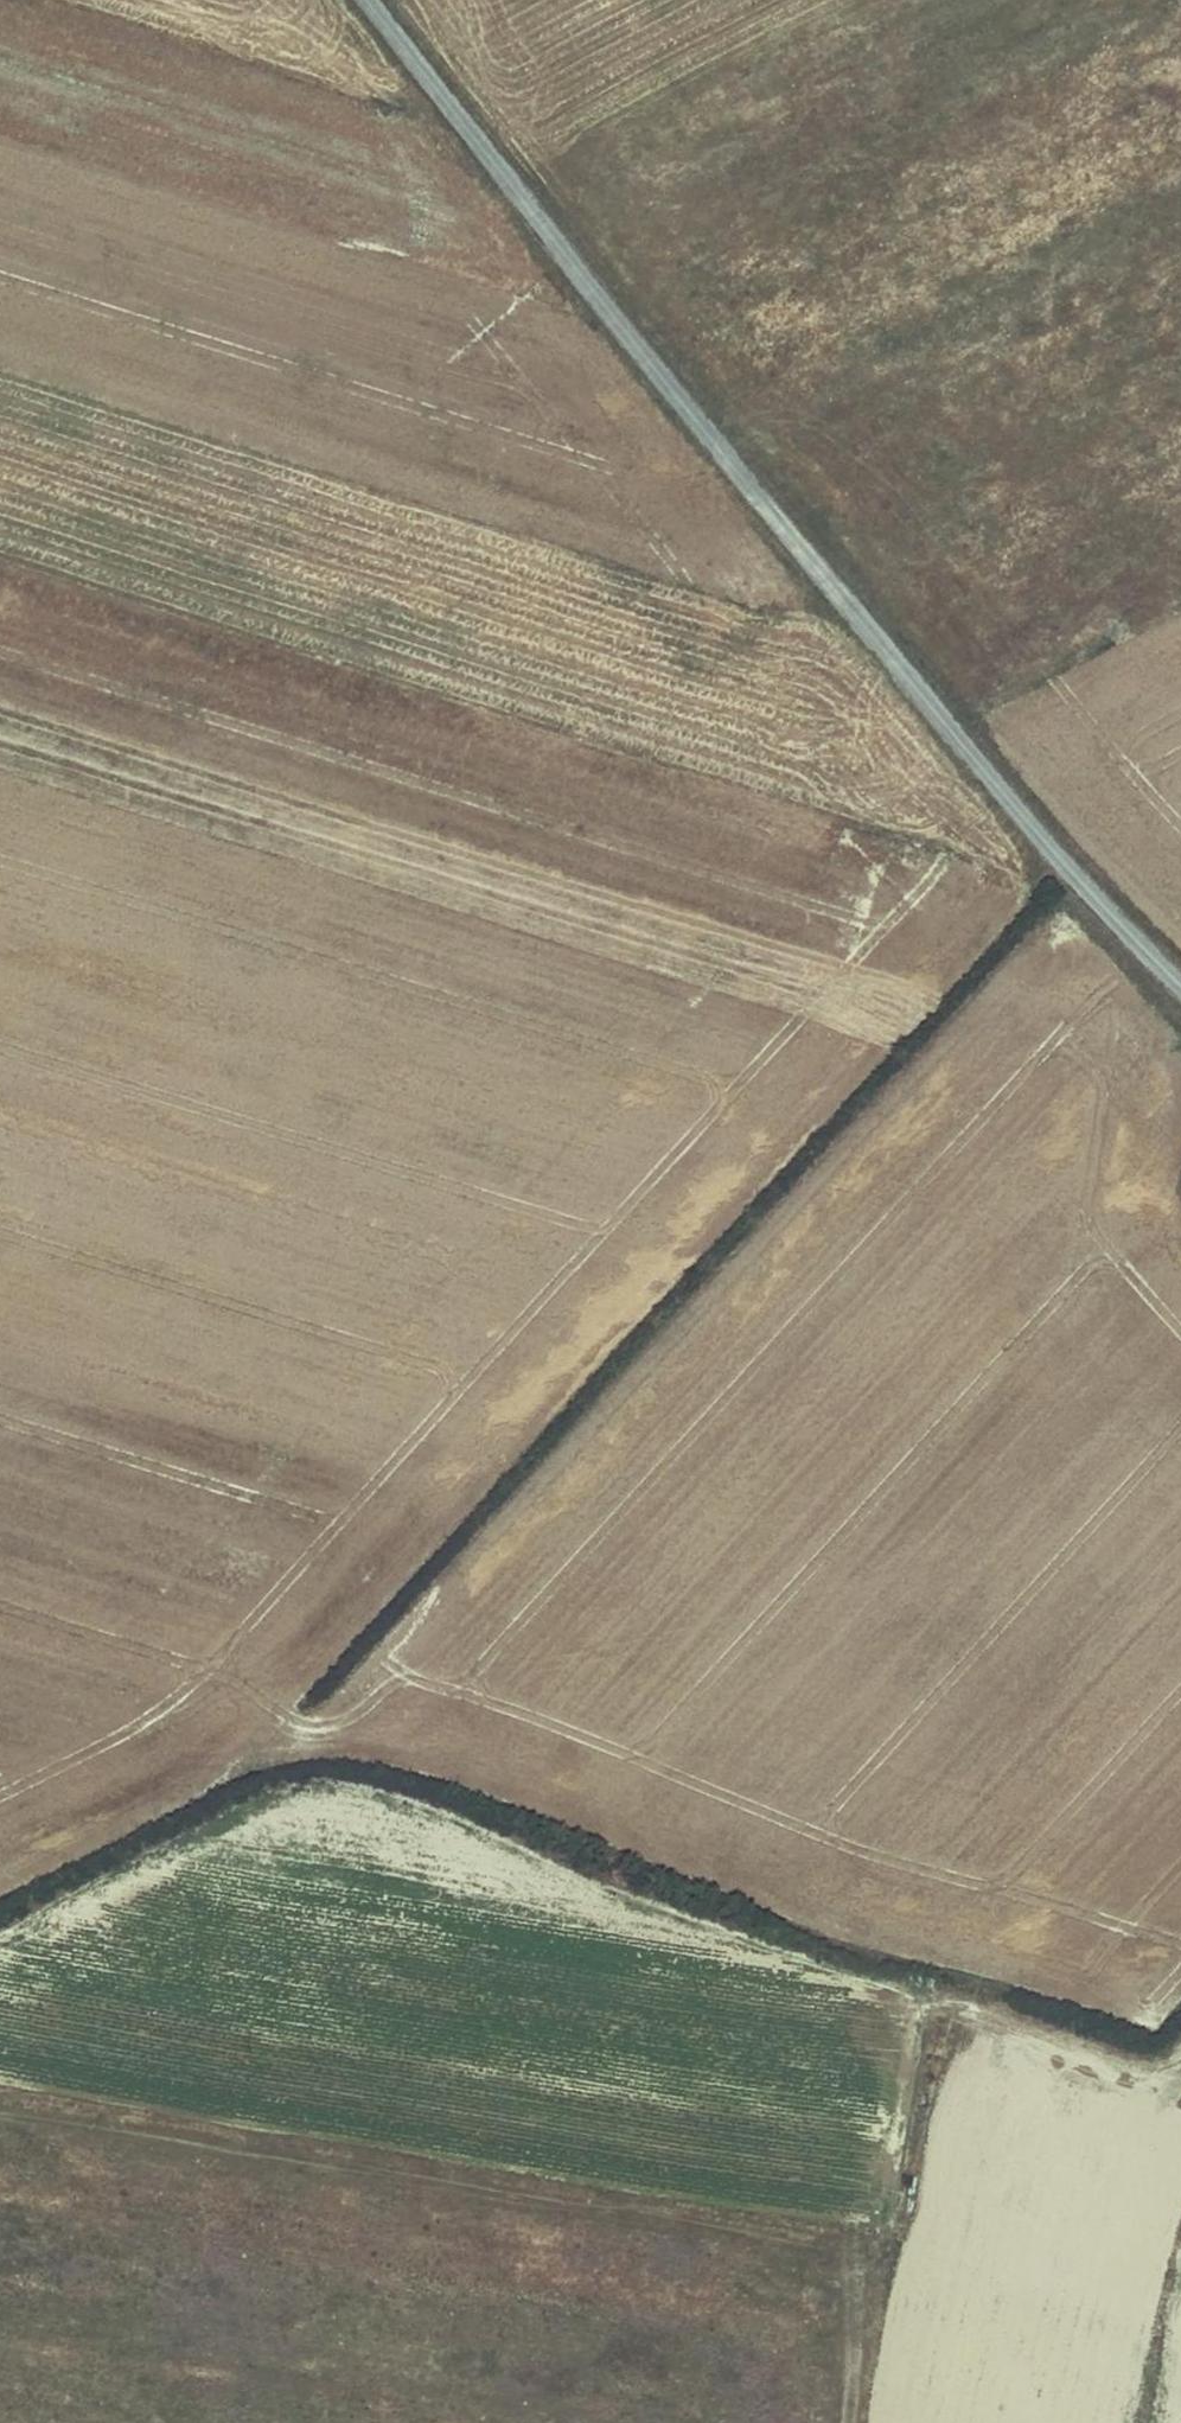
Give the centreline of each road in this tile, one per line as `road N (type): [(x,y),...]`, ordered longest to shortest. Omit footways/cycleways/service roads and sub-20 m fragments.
road 1 (unclassified): [(366,0),(592,299),(1083,884),(1180,984)]
road 2 (track): [(890,2422),(946,2064),(962,2034),(1004,2020),(1067,2026),(1133,2048),(1180,2041)]

